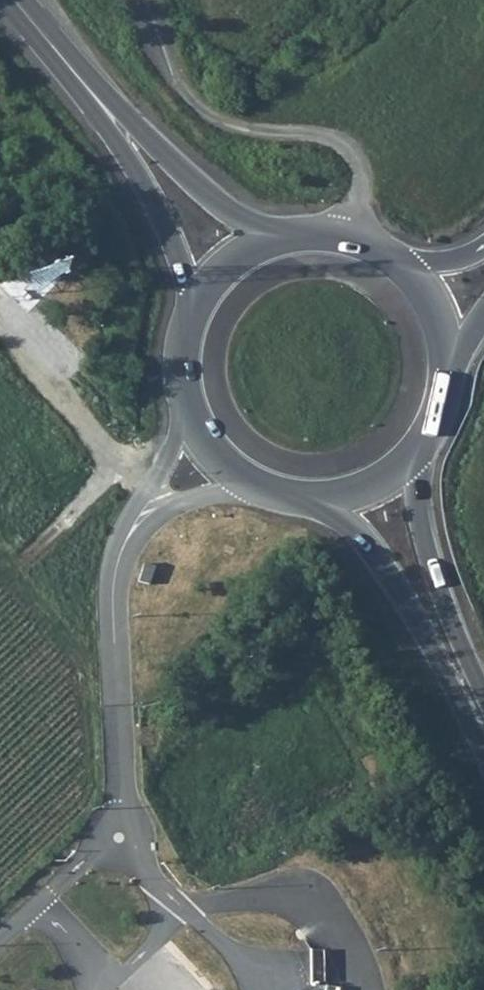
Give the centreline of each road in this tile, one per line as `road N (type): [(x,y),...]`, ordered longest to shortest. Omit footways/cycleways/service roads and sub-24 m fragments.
road 1 (unclassified): [(348,242),(357,165),(336,141),(236,133),(196,110),(169,83),(141,0)]
road 2 (secondary): [(196,309),(182,366),(196,424),(233,470),(308,496)]
road 3 (secondary): [(308,496),(375,558),(463,684)]
road 4 (secondary): [(463,684),(425,544),(415,448)]
road 5 (secondary): [(305,237),(249,221),(108,115)]
road 6 (secondary): [(108,115),(158,203),(196,309)]
road 7 (secondary): [(9,0),(108,115)]
road 8 (secondary): [(305,237),(241,258),(196,309)]
road 9 (secondary): [(443,368),(429,308),(388,261)]
road 10 (secondary): [(308,496),(379,479),(415,448)]

